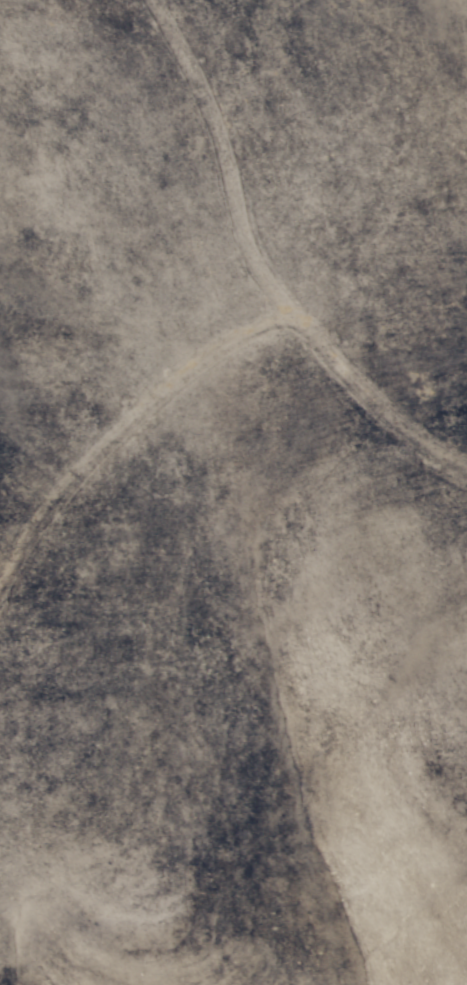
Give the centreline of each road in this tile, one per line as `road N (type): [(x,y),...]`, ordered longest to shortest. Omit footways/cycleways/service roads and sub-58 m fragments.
road 1 (track): [(142,0),(249,262),(284,310),(297,399),(355,473),(444,536),(466,540)]
road 2 (track): [(0,552),(65,463),(189,359),(284,310)]

